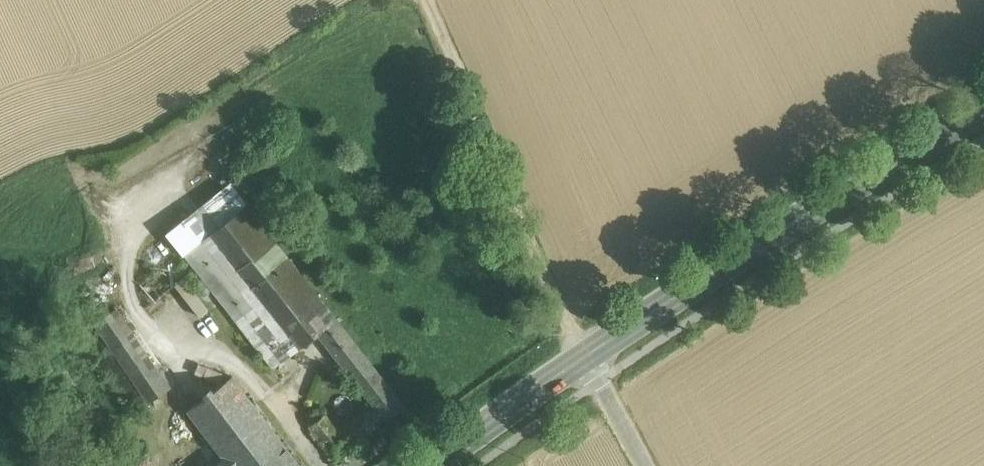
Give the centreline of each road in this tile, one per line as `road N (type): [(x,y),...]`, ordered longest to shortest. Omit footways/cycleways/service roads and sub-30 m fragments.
road 1 (primary): [(983,110),(582,357)]
road 2 (primary): [(582,357),(431,465)]
road 3 (unclassified): [(582,357),(644,465)]

